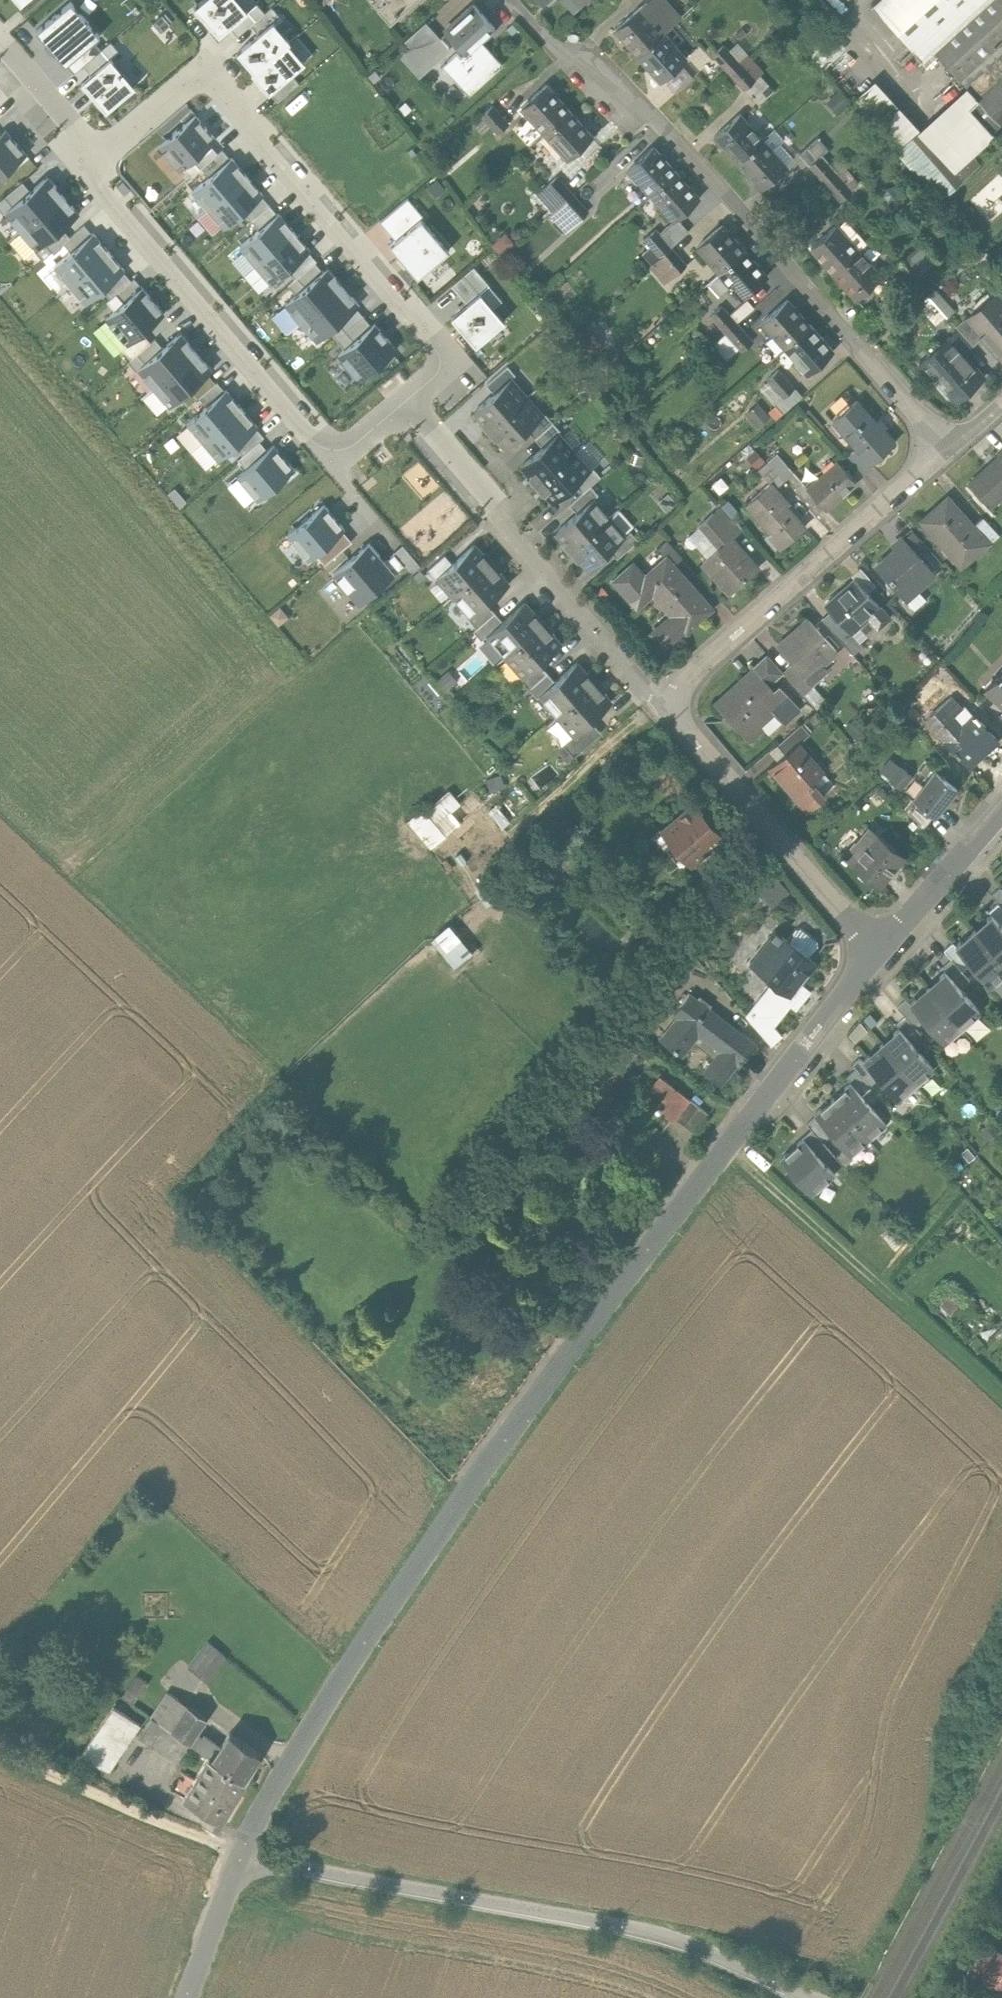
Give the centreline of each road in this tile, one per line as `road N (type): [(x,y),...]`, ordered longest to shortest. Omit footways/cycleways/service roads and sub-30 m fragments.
road 1 (unclassified): [(244,1855),(280,1778),(453,1513),(743,1127)]
road 2 (residential): [(510,0),(555,49),(651,115),(942,450)]
road 3 (residential): [(402,406),(446,364),(198,72),(100,160)]
road 4 (unclassified): [(244,1855),(659,1936),(797,1997)]
road 5 (residential): [(333,463),(85,174),(100,160)]
road 6 (residential): [(665,701),(942,450)]
road 7 (residential): [(665,701),(880,953)]
road 8 (track): [(0,1750),(244,1855)]
road 9 (residential): [(500,522),(647,691),(665,701)]
road 10 (residential): [(743,1127),(880,953)]
road 11 (residential): [(880,953),(1001,812)]
road 12 (unclassified): [(187,1997),(244,1855)]
road 13 (residential): [(500,522),(402,406)]
road 14 (residential): [(100,160),(0,49)]

